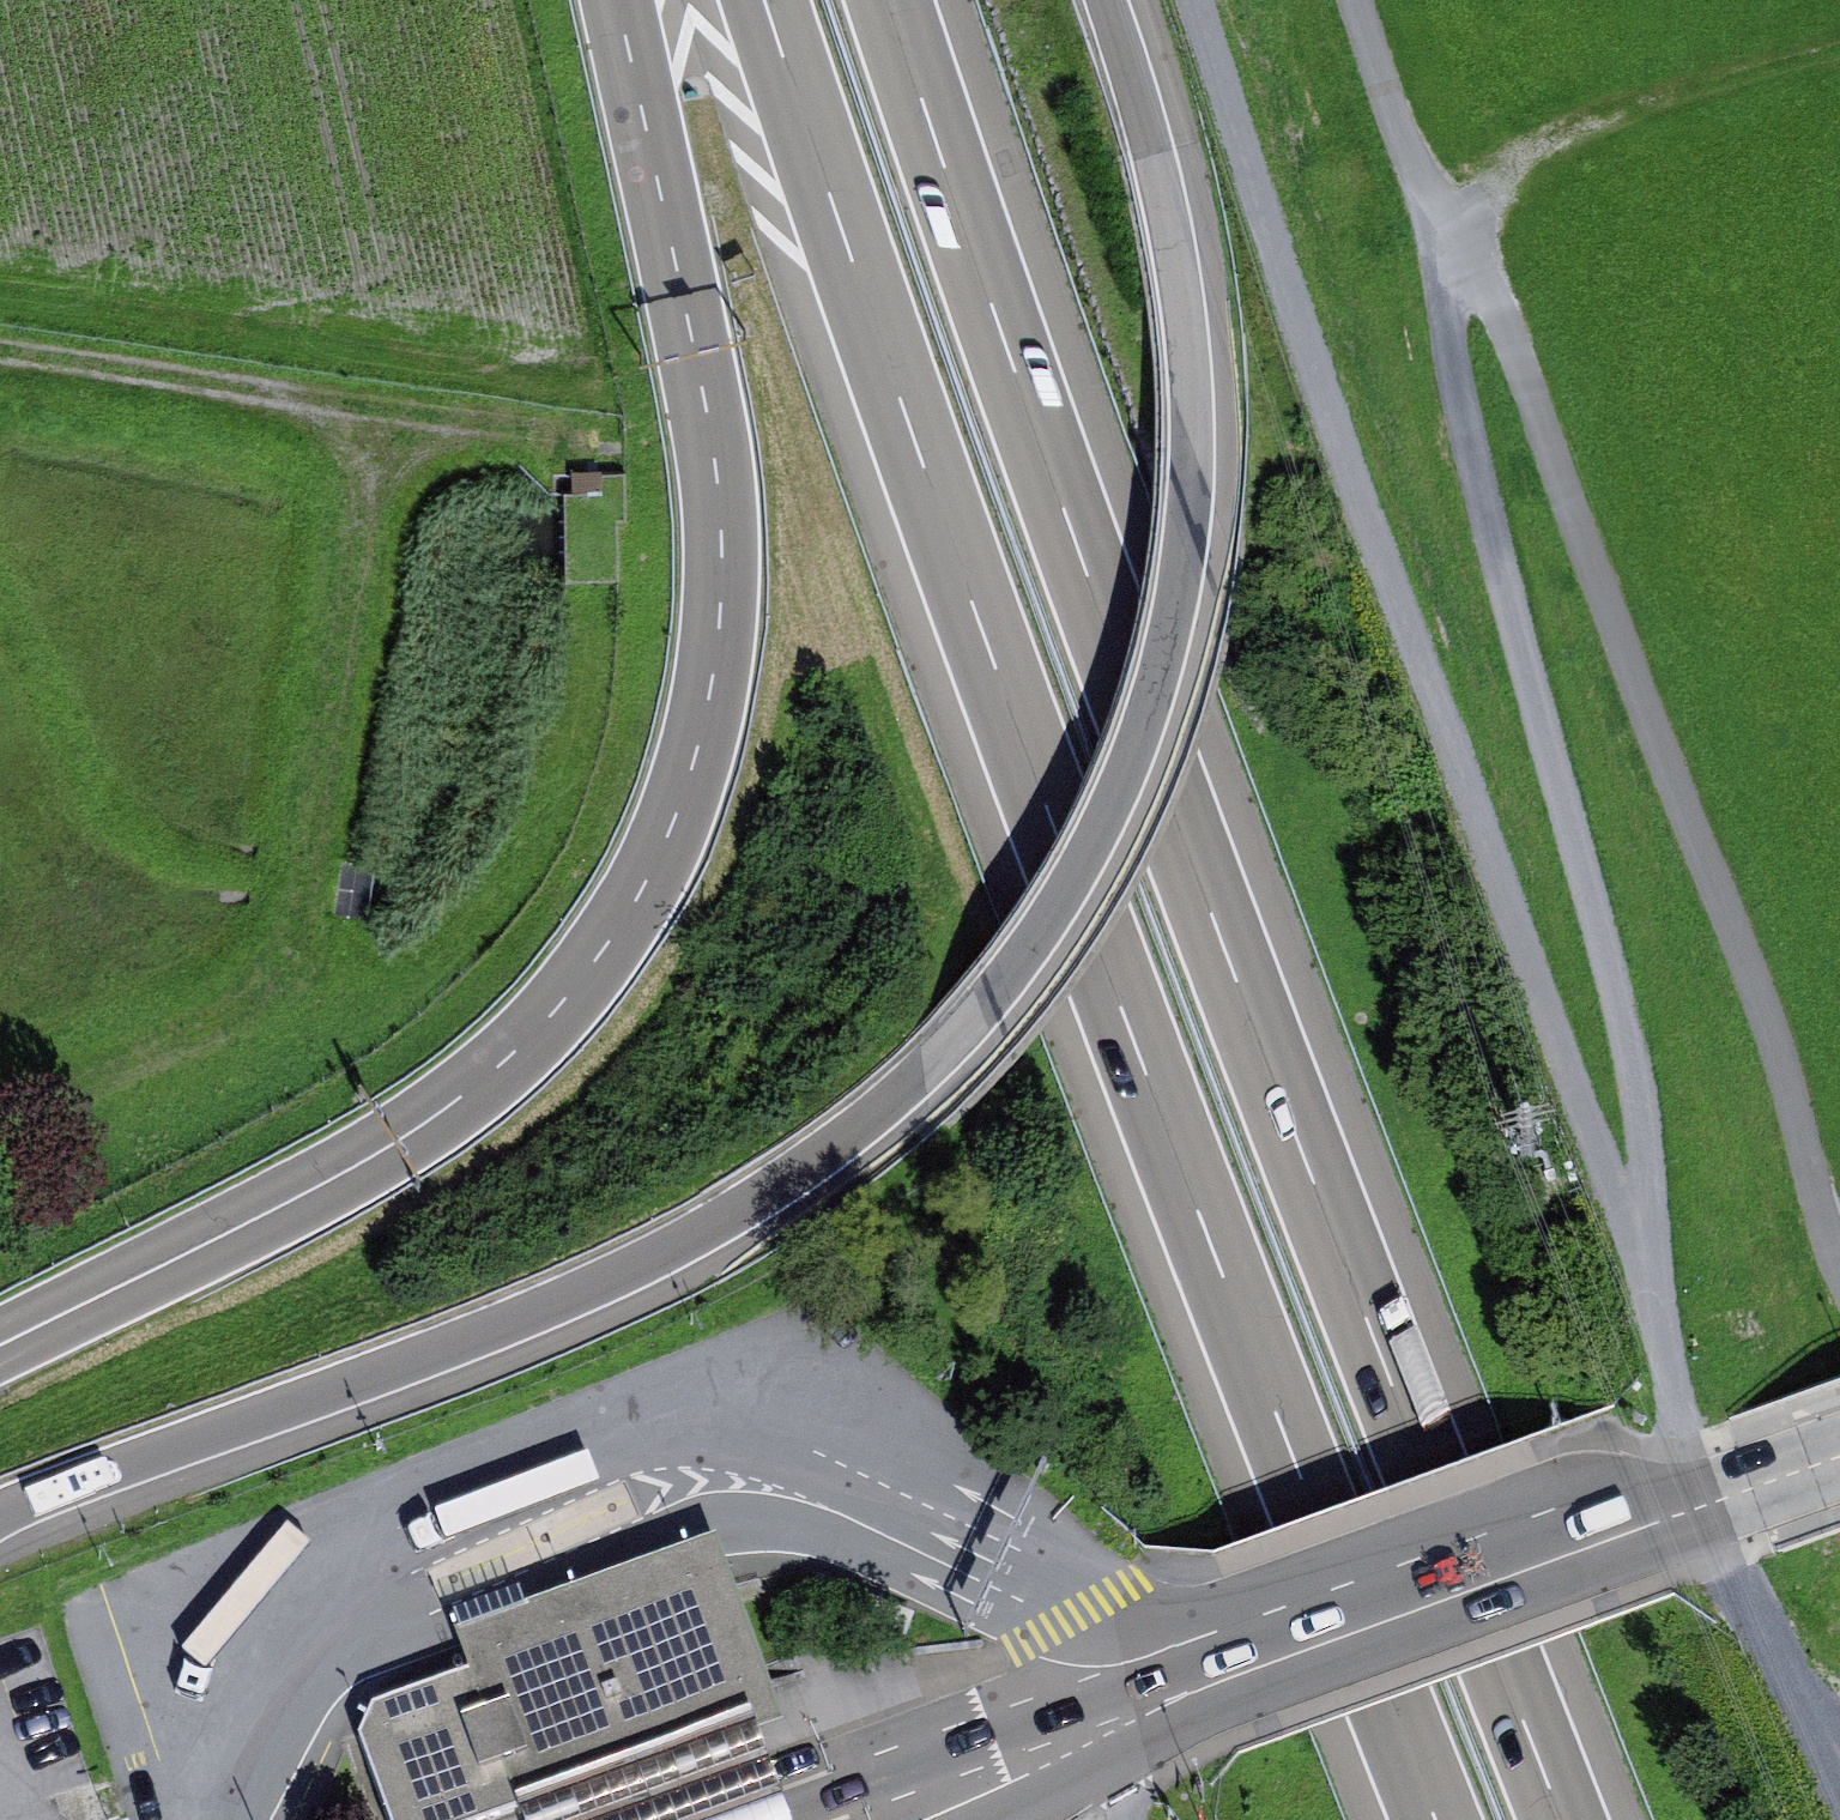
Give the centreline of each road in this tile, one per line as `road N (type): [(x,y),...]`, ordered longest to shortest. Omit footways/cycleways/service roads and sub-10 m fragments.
road 1 (motorway): [(0,1514),(601,1284),(791,1182),(941,1070),(1023,975),(1127,789),(1176,644),(1200,531),(1201,335),(1168,146),(1122,0)]
road 2 (track): [(1839,50),(1643,99),(1552,140),(1491,186),(1463,239),(1454,334),(1634,1047),(1656,1264),(1687,1448),(1705,1506),(1788,1678),(1839,1731)]
road 3 (motorway): [(1562,1819),(1330,1237),(1018,383),(893,0)]
road 4 (motorway): [(777,0),(922,463),(1436,1819)]
road 5 (motorway): [(617,0),(713,427),(723,534),(719,651),(697,757),(658,865),(598,962),(536,1036),(454,1108),(336,1182),(0,1351)]
road 6 (track): [(1200,0),(1384,567),(1605,1162),(1656,1264)]
road 7 (track): [(1366,0),(1423,165),(1498,311),(1731,895),(1790,1055),(1822,1198),(1839,1240)]
road 8 (track): [(0,1128),(262,1001),(312,924),(393,410)]
road 9 (secondary): [(1839,1458),(1200,1692)]
road 10 (track): [(0,361),(598,428)]
road 11 (secondary): [(1200,1692),(931,1766),(776,1819)]
road 12 (secondary): [(981,1819),(1200,1692)]
road 13 (track): [(1788,1678),(1839,1788)]

